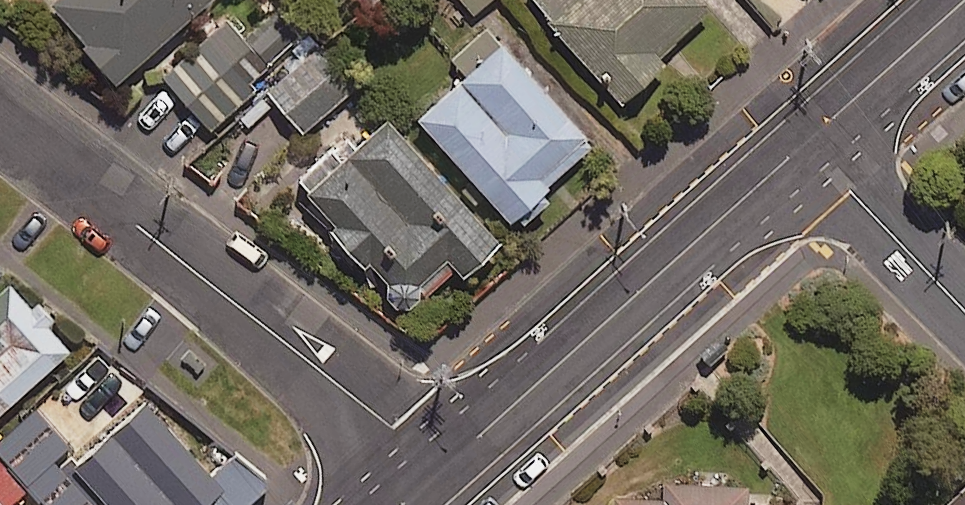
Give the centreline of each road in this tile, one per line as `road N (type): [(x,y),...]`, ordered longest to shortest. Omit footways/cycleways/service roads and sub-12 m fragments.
road 1 (residential): [(0,117),(441,465)]
road 2 (secondary): [(792,154),(441,465)]
road 3 (residential): [(964,321),(792,154)]
road 4 (secondary): [(963,0),(792,154)]

